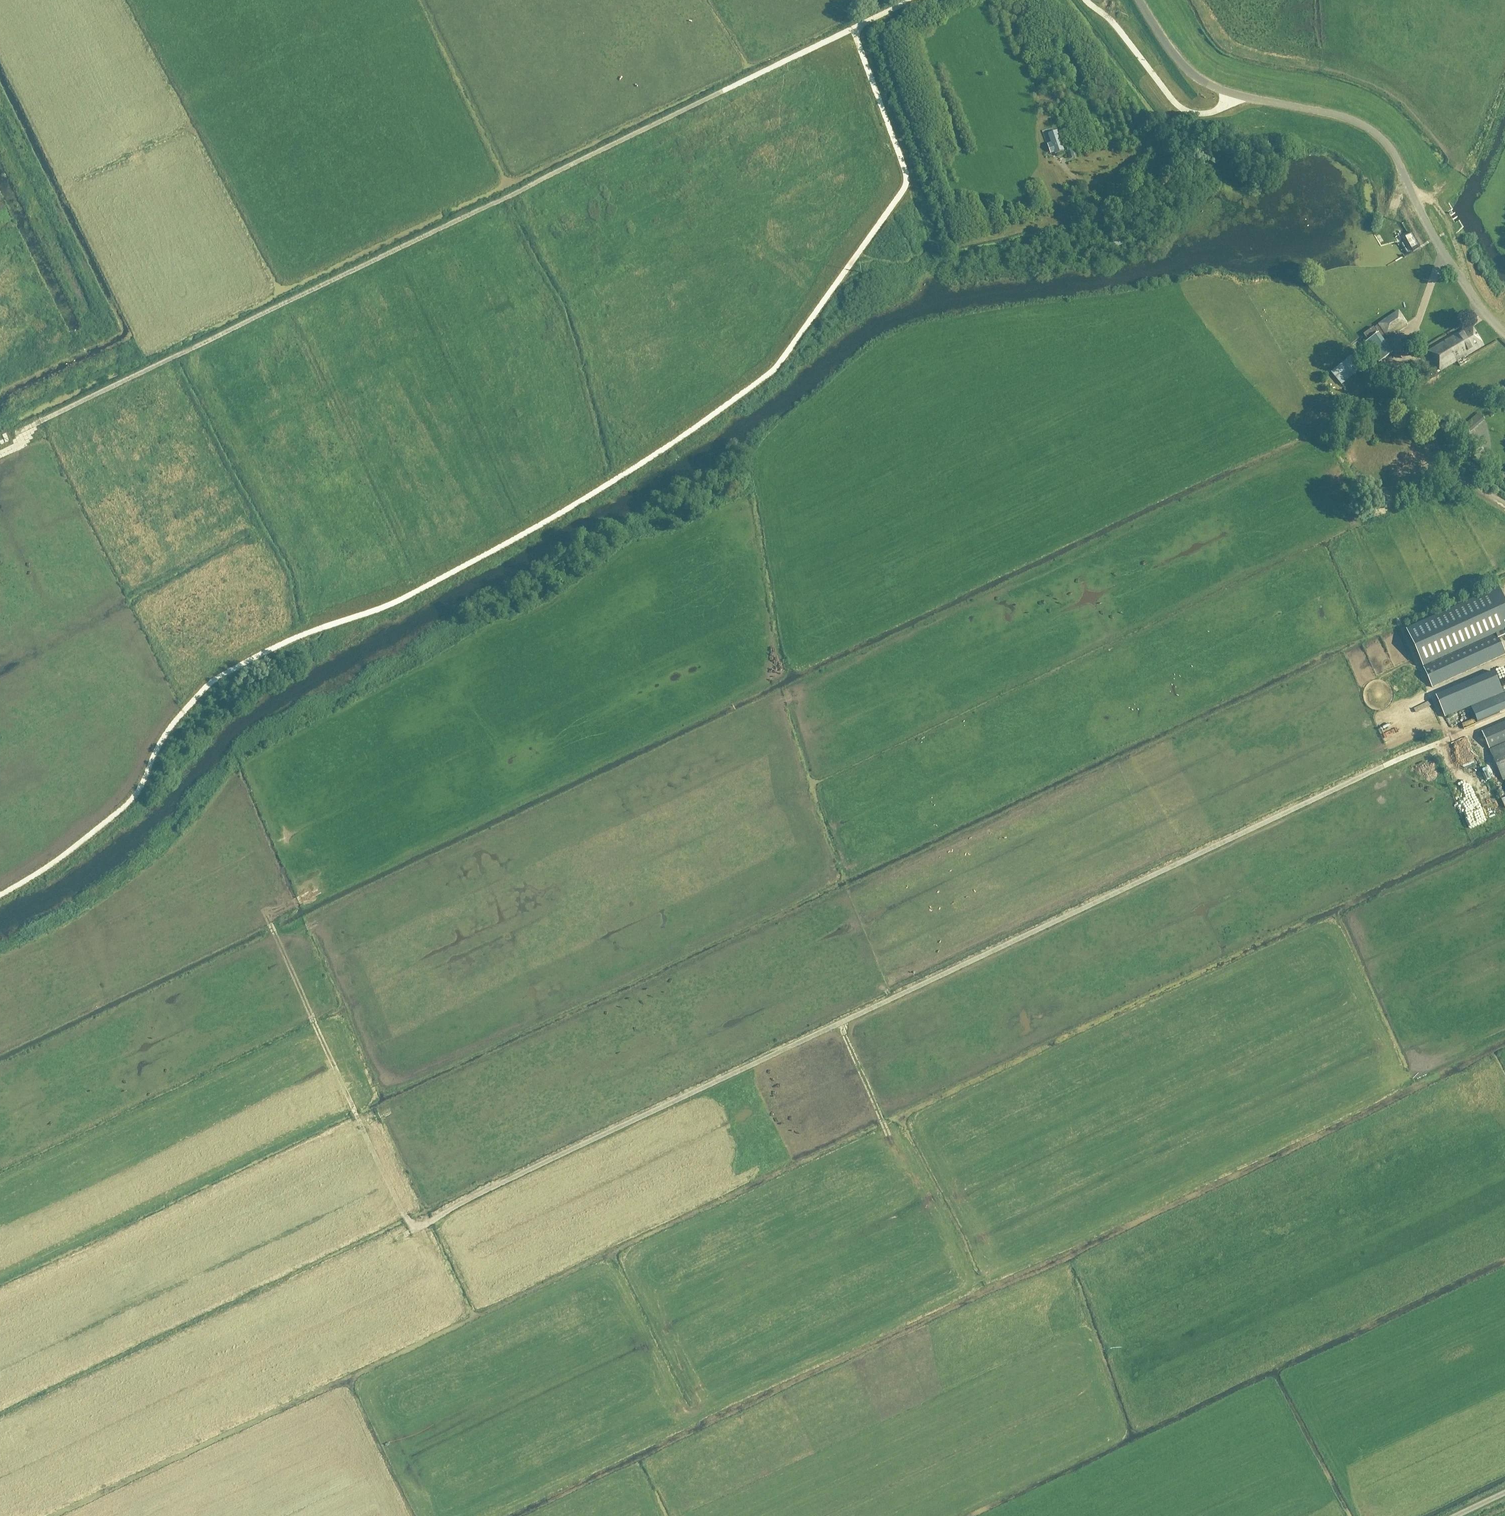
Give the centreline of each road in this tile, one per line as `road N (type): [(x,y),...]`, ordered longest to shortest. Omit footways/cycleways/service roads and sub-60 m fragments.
road 1 (track): [(0,456),(23,445),(34,424),(854,29)]
road 2 (unclassified): [(1504,334),(1449,263),(1379,137),(1339,116),(1205,84),(1168,50),(1138,0)]

